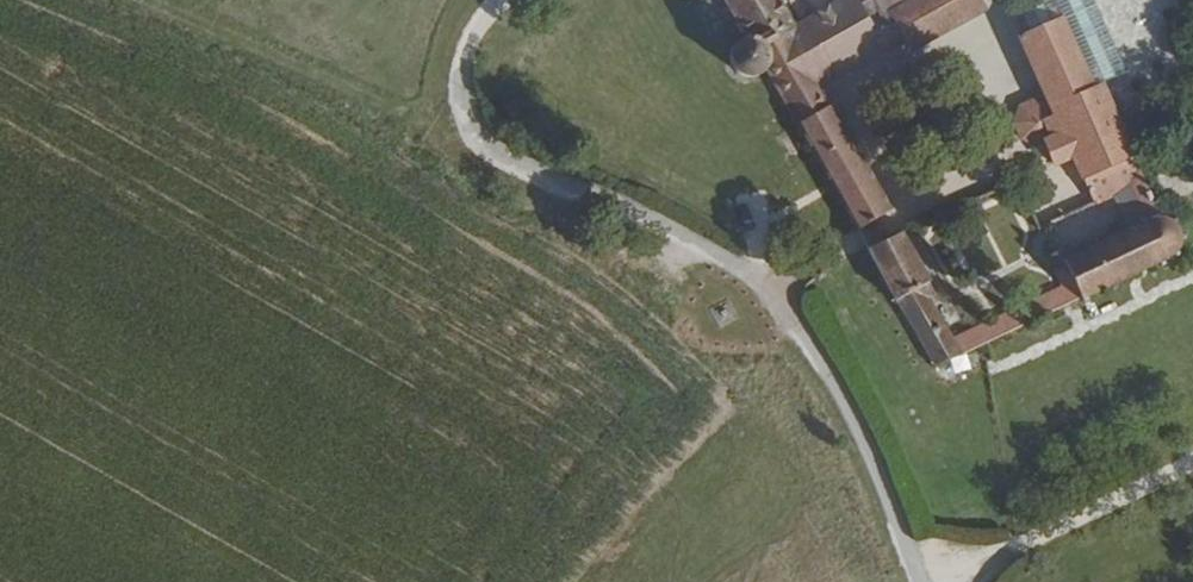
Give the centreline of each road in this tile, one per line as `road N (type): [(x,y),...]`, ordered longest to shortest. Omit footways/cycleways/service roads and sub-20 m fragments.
road 1 (unclassified): [(923,581),(861,423),(774,294),(651,217),(487,141),(468,105),(467,65),(507,0)]
road 2 (track): [(487,141),(436,133),(101,0)]
road 3 (track): [(922,580),(1192,448)]

